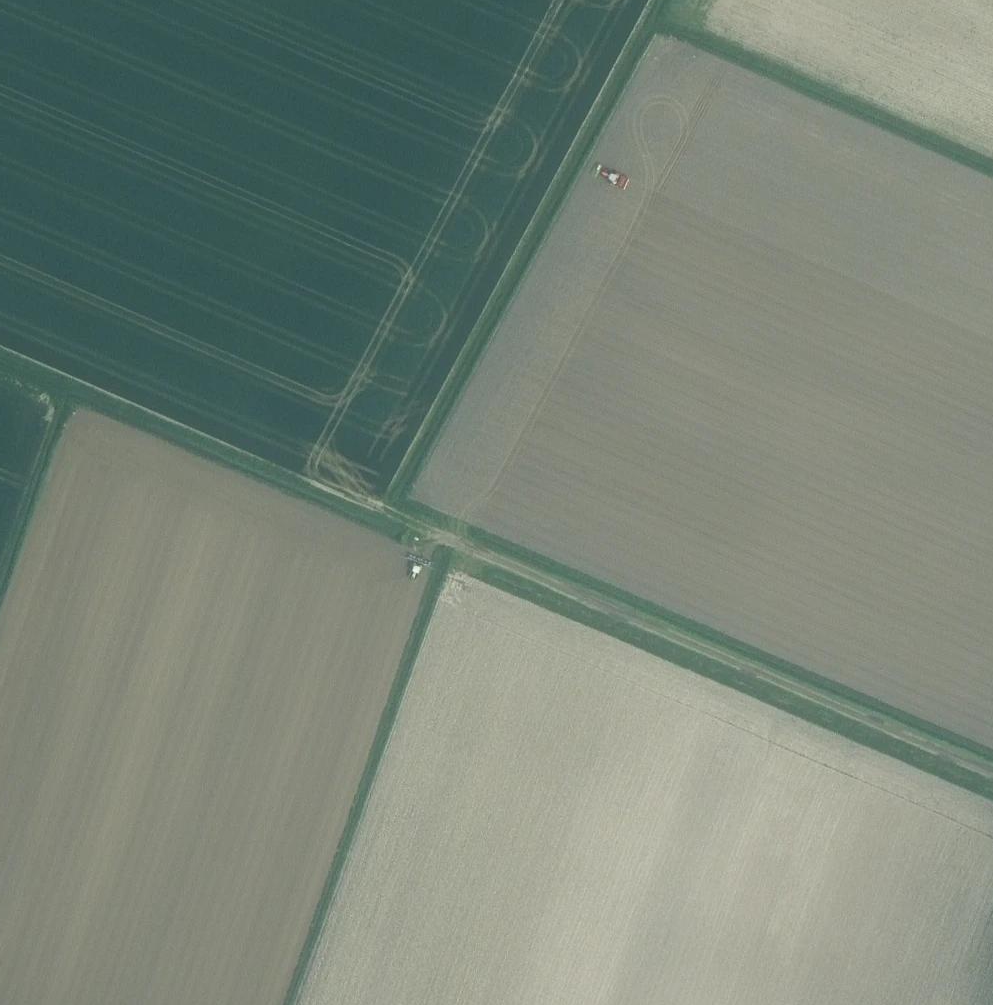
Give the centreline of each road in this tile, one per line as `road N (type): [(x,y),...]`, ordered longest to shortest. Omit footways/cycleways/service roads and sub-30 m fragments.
road 1 (track): [(384,514),(992,777)]

